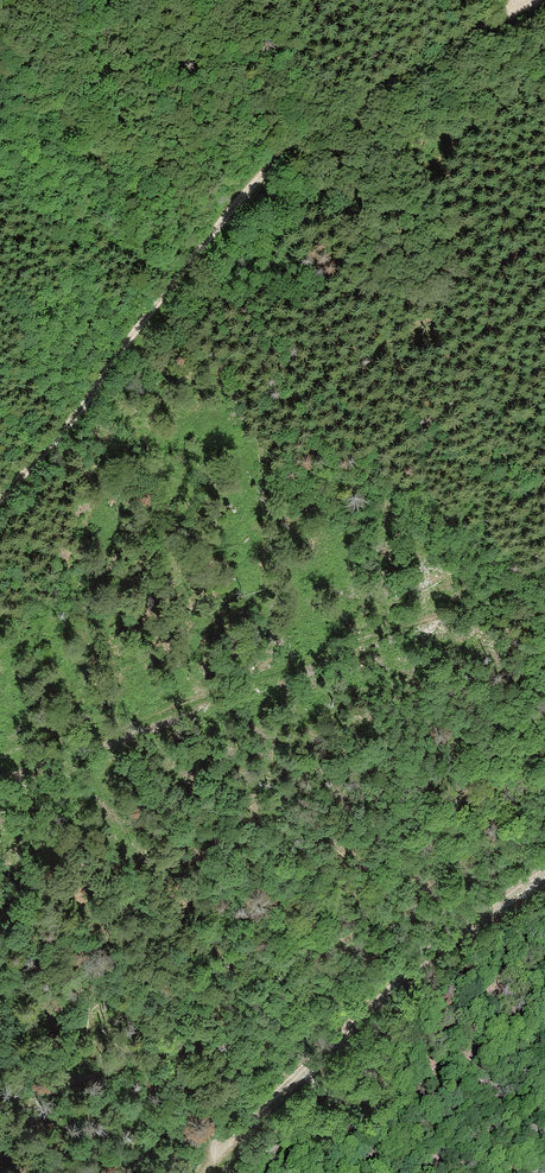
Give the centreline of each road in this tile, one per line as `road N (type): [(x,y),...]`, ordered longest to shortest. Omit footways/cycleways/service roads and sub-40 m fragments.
road 1 (track): [(0,503),(261,174),(358,100),(524,0)]
road 2 (track): [(544,576),(0,769)]
road 3 (track): [(544,868),(422,956),(207,1172)]

